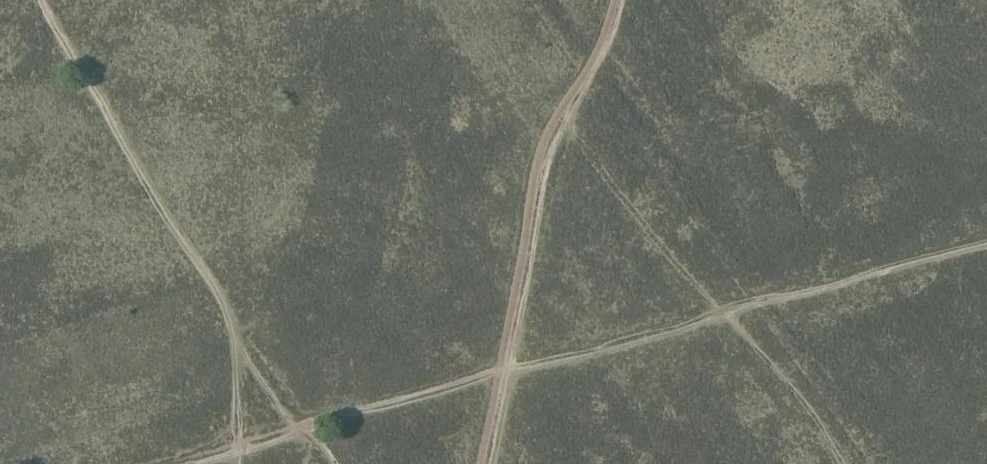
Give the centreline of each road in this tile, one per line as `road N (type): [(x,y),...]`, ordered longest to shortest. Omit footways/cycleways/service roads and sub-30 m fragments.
road 1 (track): [(986,240),(239,446)]
road 2 (track): [(238,329),(74,60),(47,0)]

